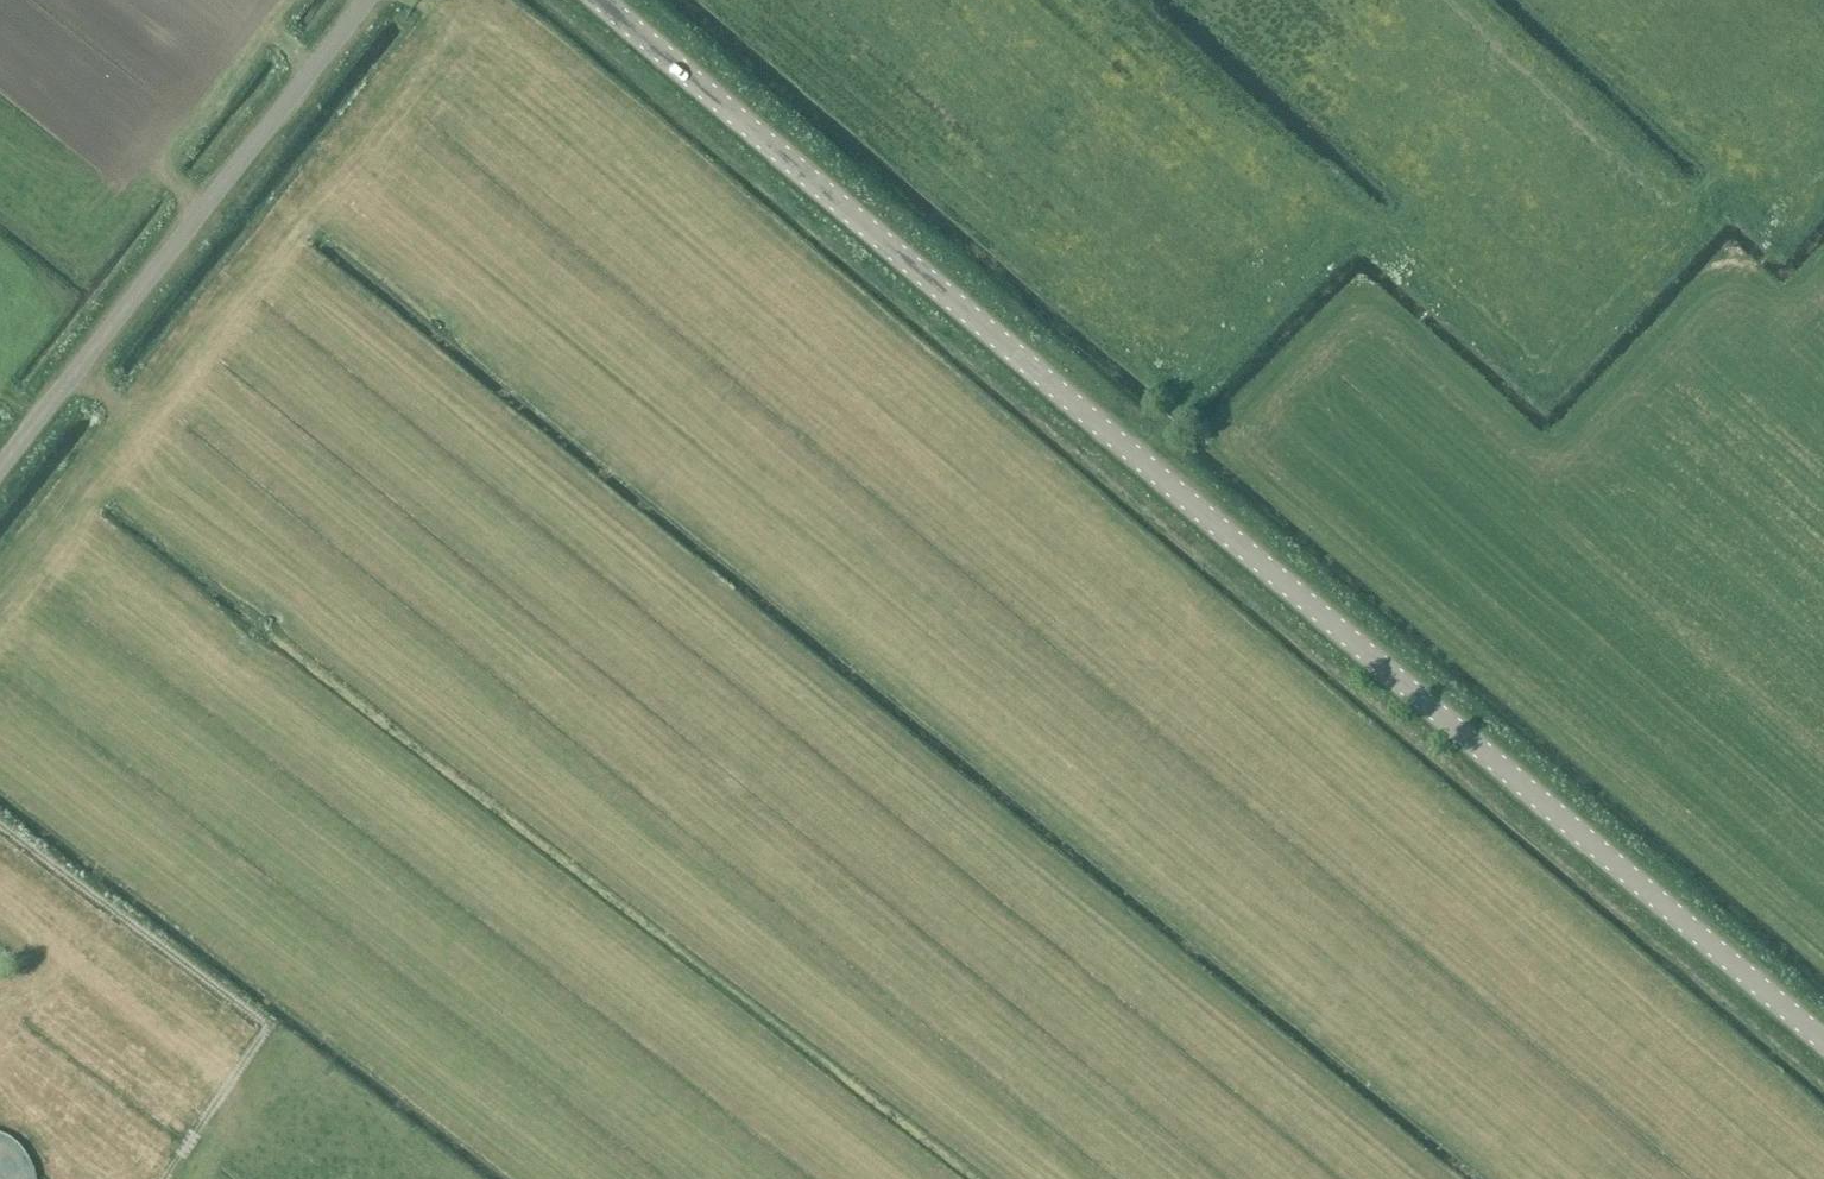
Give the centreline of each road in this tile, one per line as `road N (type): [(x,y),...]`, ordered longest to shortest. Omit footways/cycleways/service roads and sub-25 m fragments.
road 1 (tertiary): [(1823,1039),(592,0)]
road 2 (unclassified): [(0,468),(367,0)]

